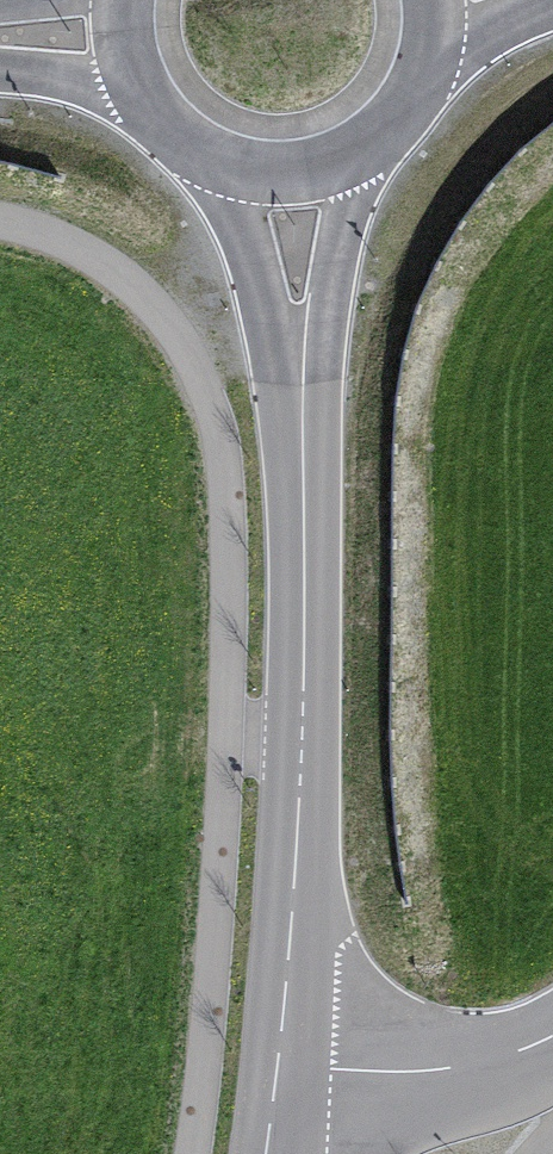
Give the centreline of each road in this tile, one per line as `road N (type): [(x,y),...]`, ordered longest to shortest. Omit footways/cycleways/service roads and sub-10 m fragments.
road 1 (tertiary): [(286,157),(301,720),(278,1073)]
road 2 (residential): [(278,1073),(415,1072),(552,1040)]
road 3 (secondary): [(286,157),(359,132),(388,106),(410,73),(423,0)]
road 4 (secondary): [(129,24),(155,95),(180,123),(248,155),(286,157)]
road 5 (secondary): [(0,31),(129,24)]

